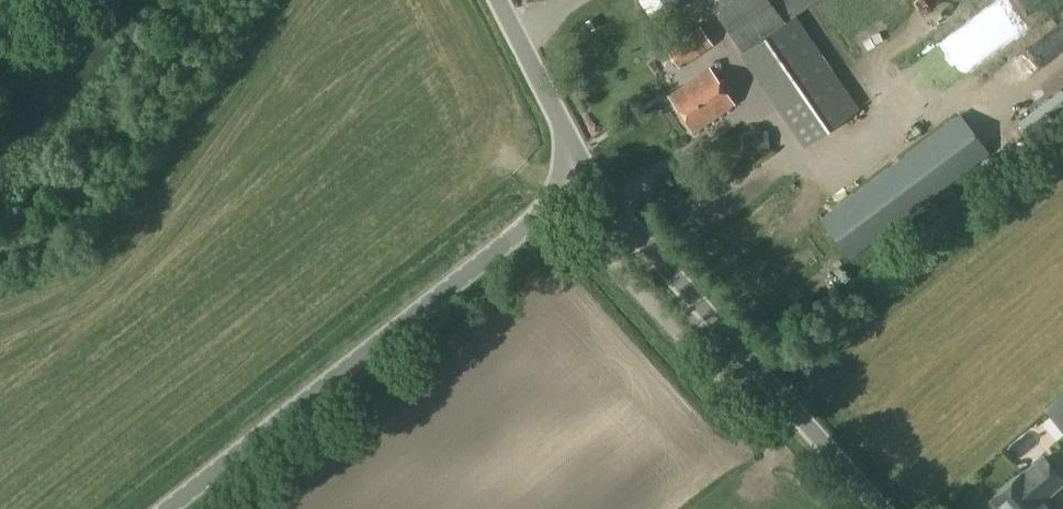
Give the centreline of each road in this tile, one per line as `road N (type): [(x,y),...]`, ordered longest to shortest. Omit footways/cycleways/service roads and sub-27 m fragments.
road 1 (unclassified): [(160,508),(585,170)]
road 2 (unclassified): [(878,508),(585,170)]
road 3 (unclassified): [(585,170),(496,0)]

